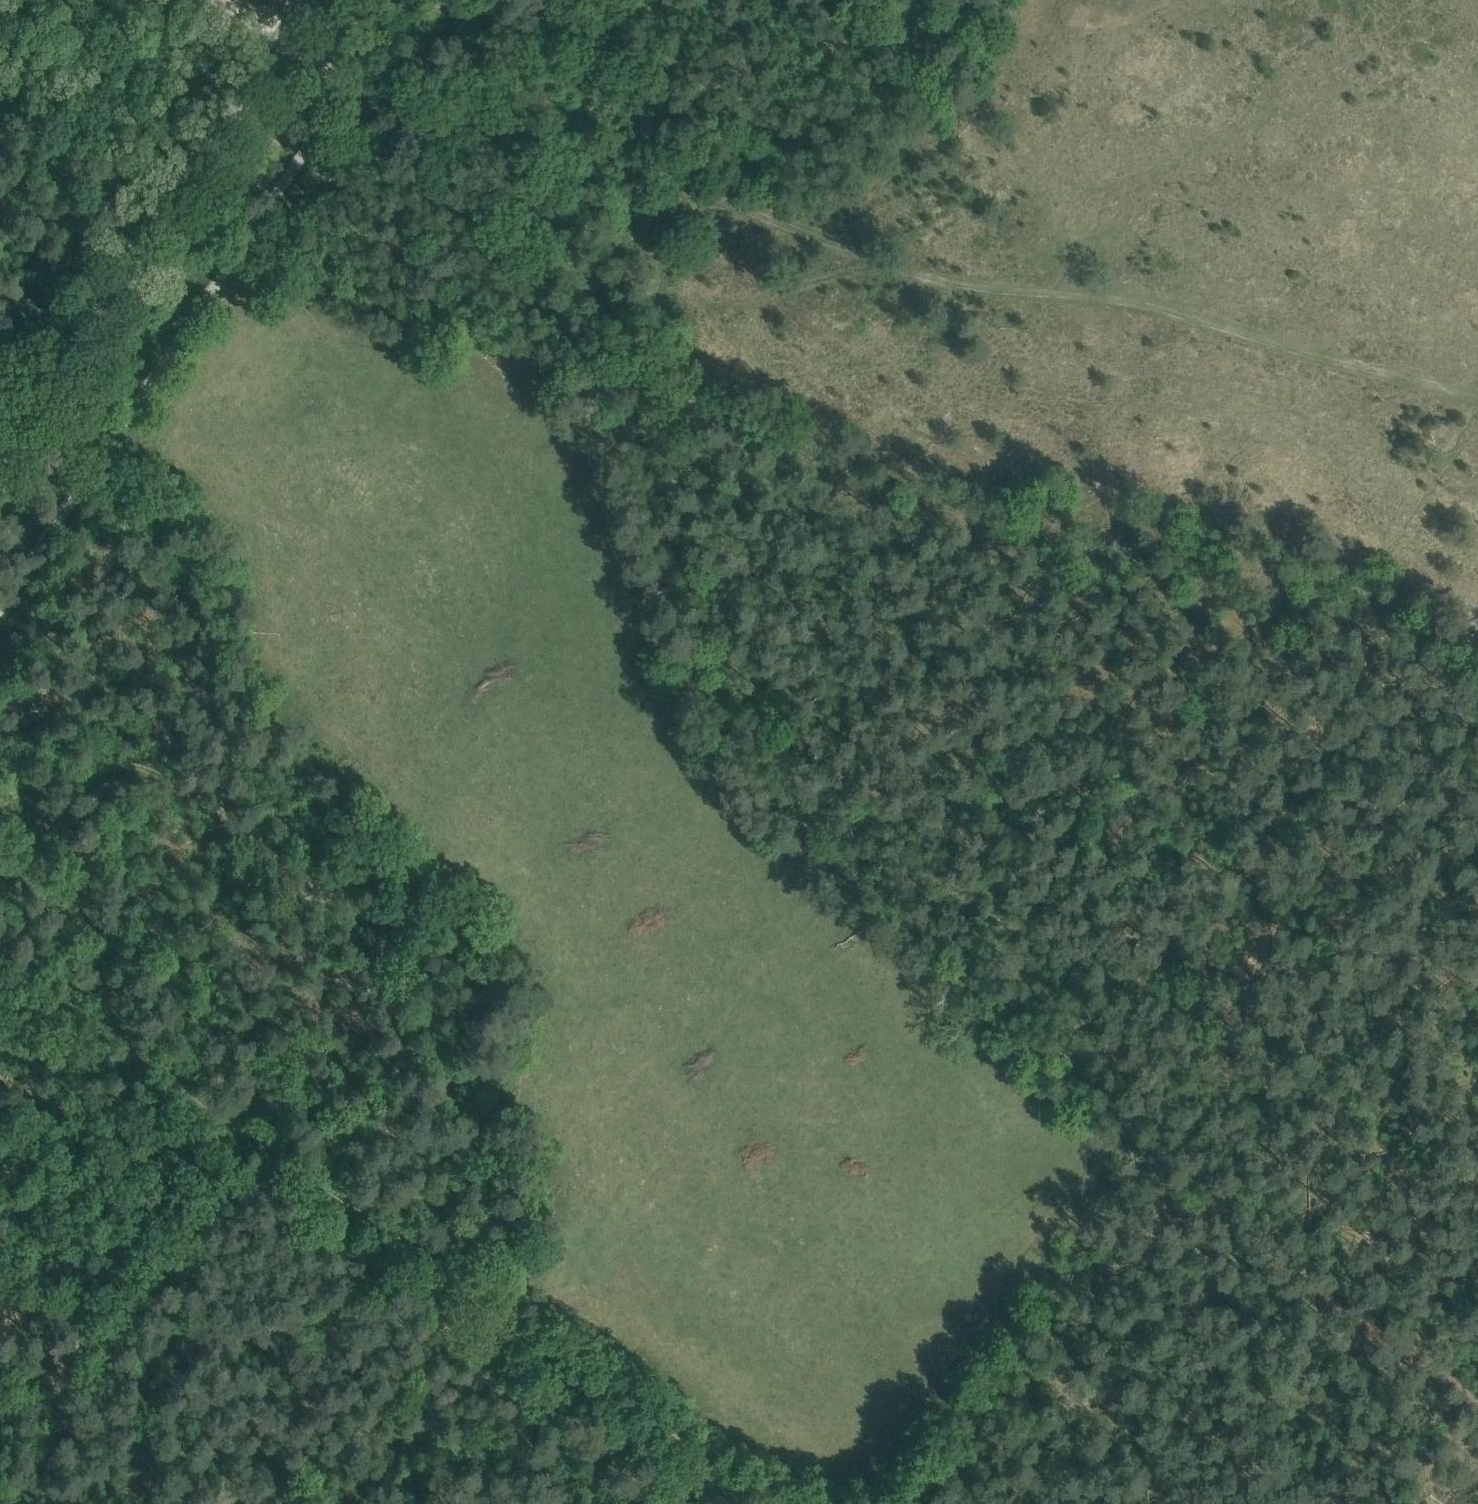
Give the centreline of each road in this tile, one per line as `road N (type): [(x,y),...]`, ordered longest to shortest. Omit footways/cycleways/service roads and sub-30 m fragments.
road 1 (track): [(1477,396),(1283,347),(1157,300),(941,279),(711,185),(448,117),(365,81)]
road 2 (secondary): [(0,453),(316,0)]
road 3 (track): [(253,1136),(8,1503)]
road 4 (track): [(787,1503),(436,1261)]
road 5 (track): [(253,1136),(0,958)]
road 6 (track): [(436,1261),(253,1136)]

